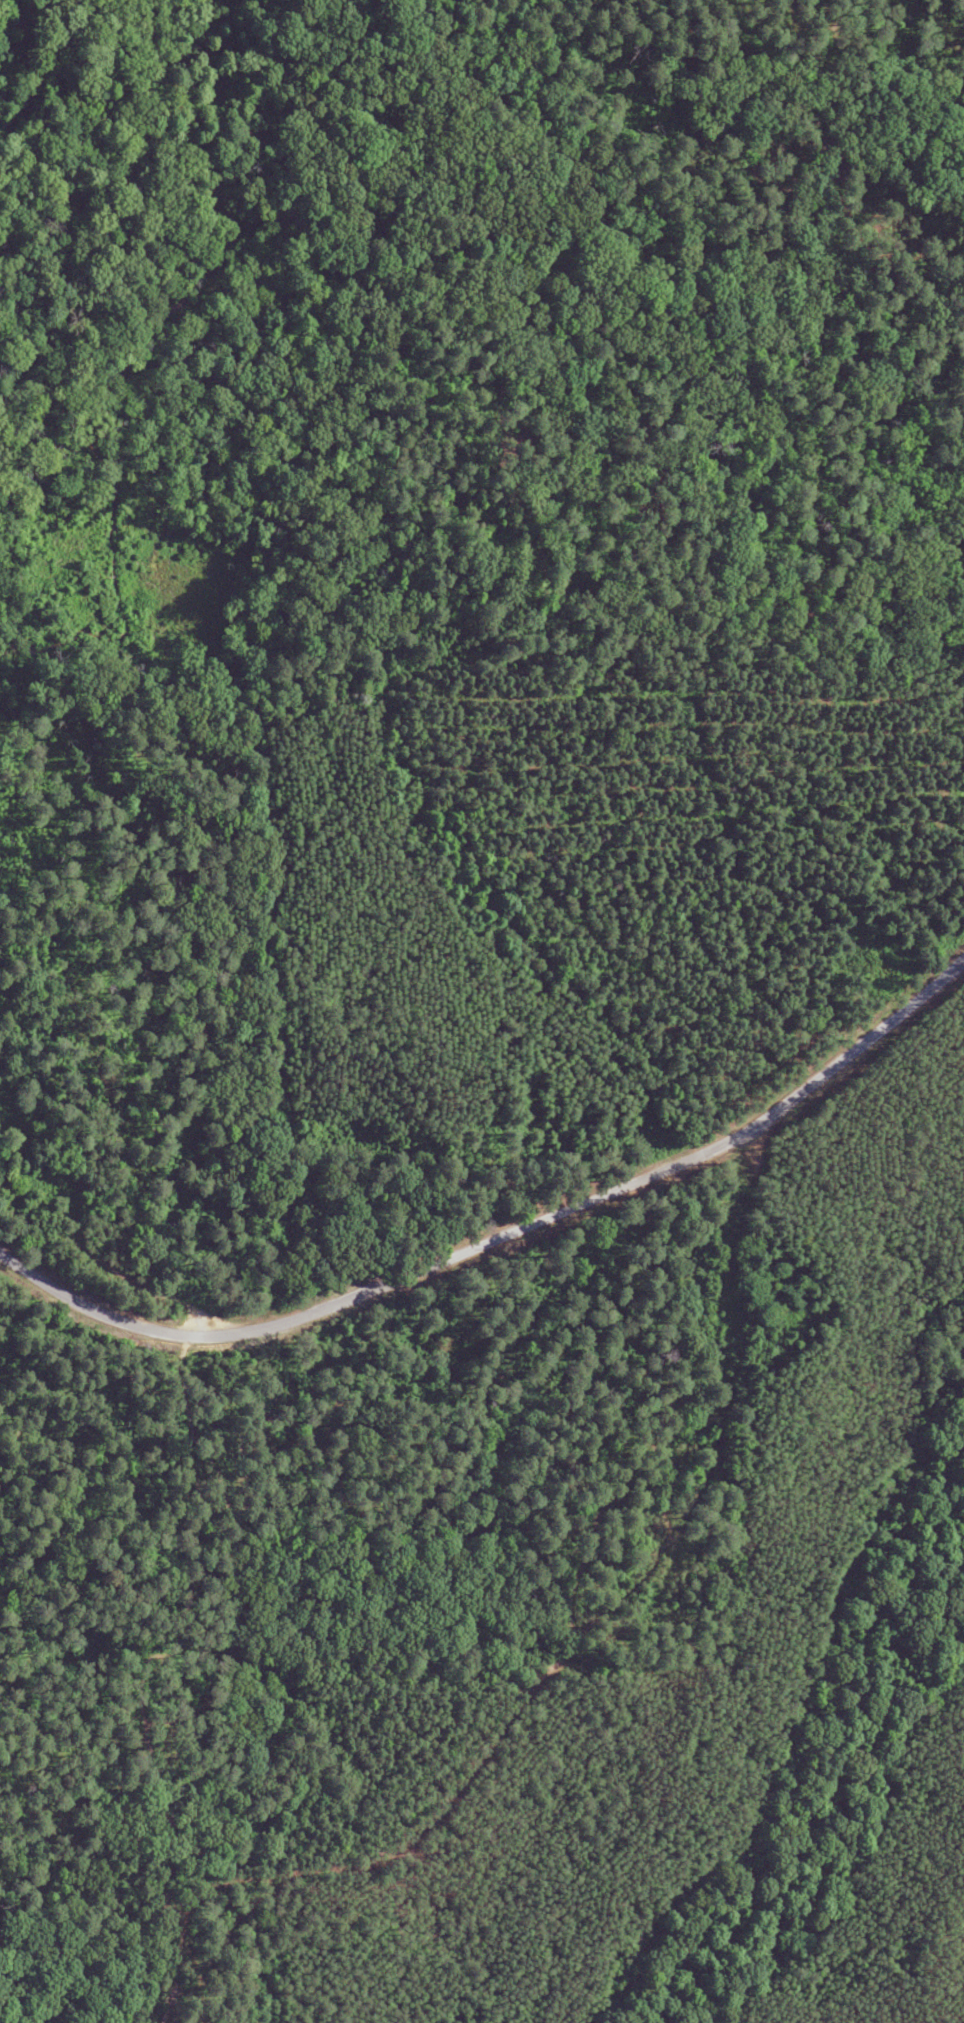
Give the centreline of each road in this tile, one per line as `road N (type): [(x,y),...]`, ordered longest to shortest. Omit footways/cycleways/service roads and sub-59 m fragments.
road 1 (residential): [(0,1254),(104,1317),(139,1327),(212,1335),(307,1316),(756,1124),(963,955)]

